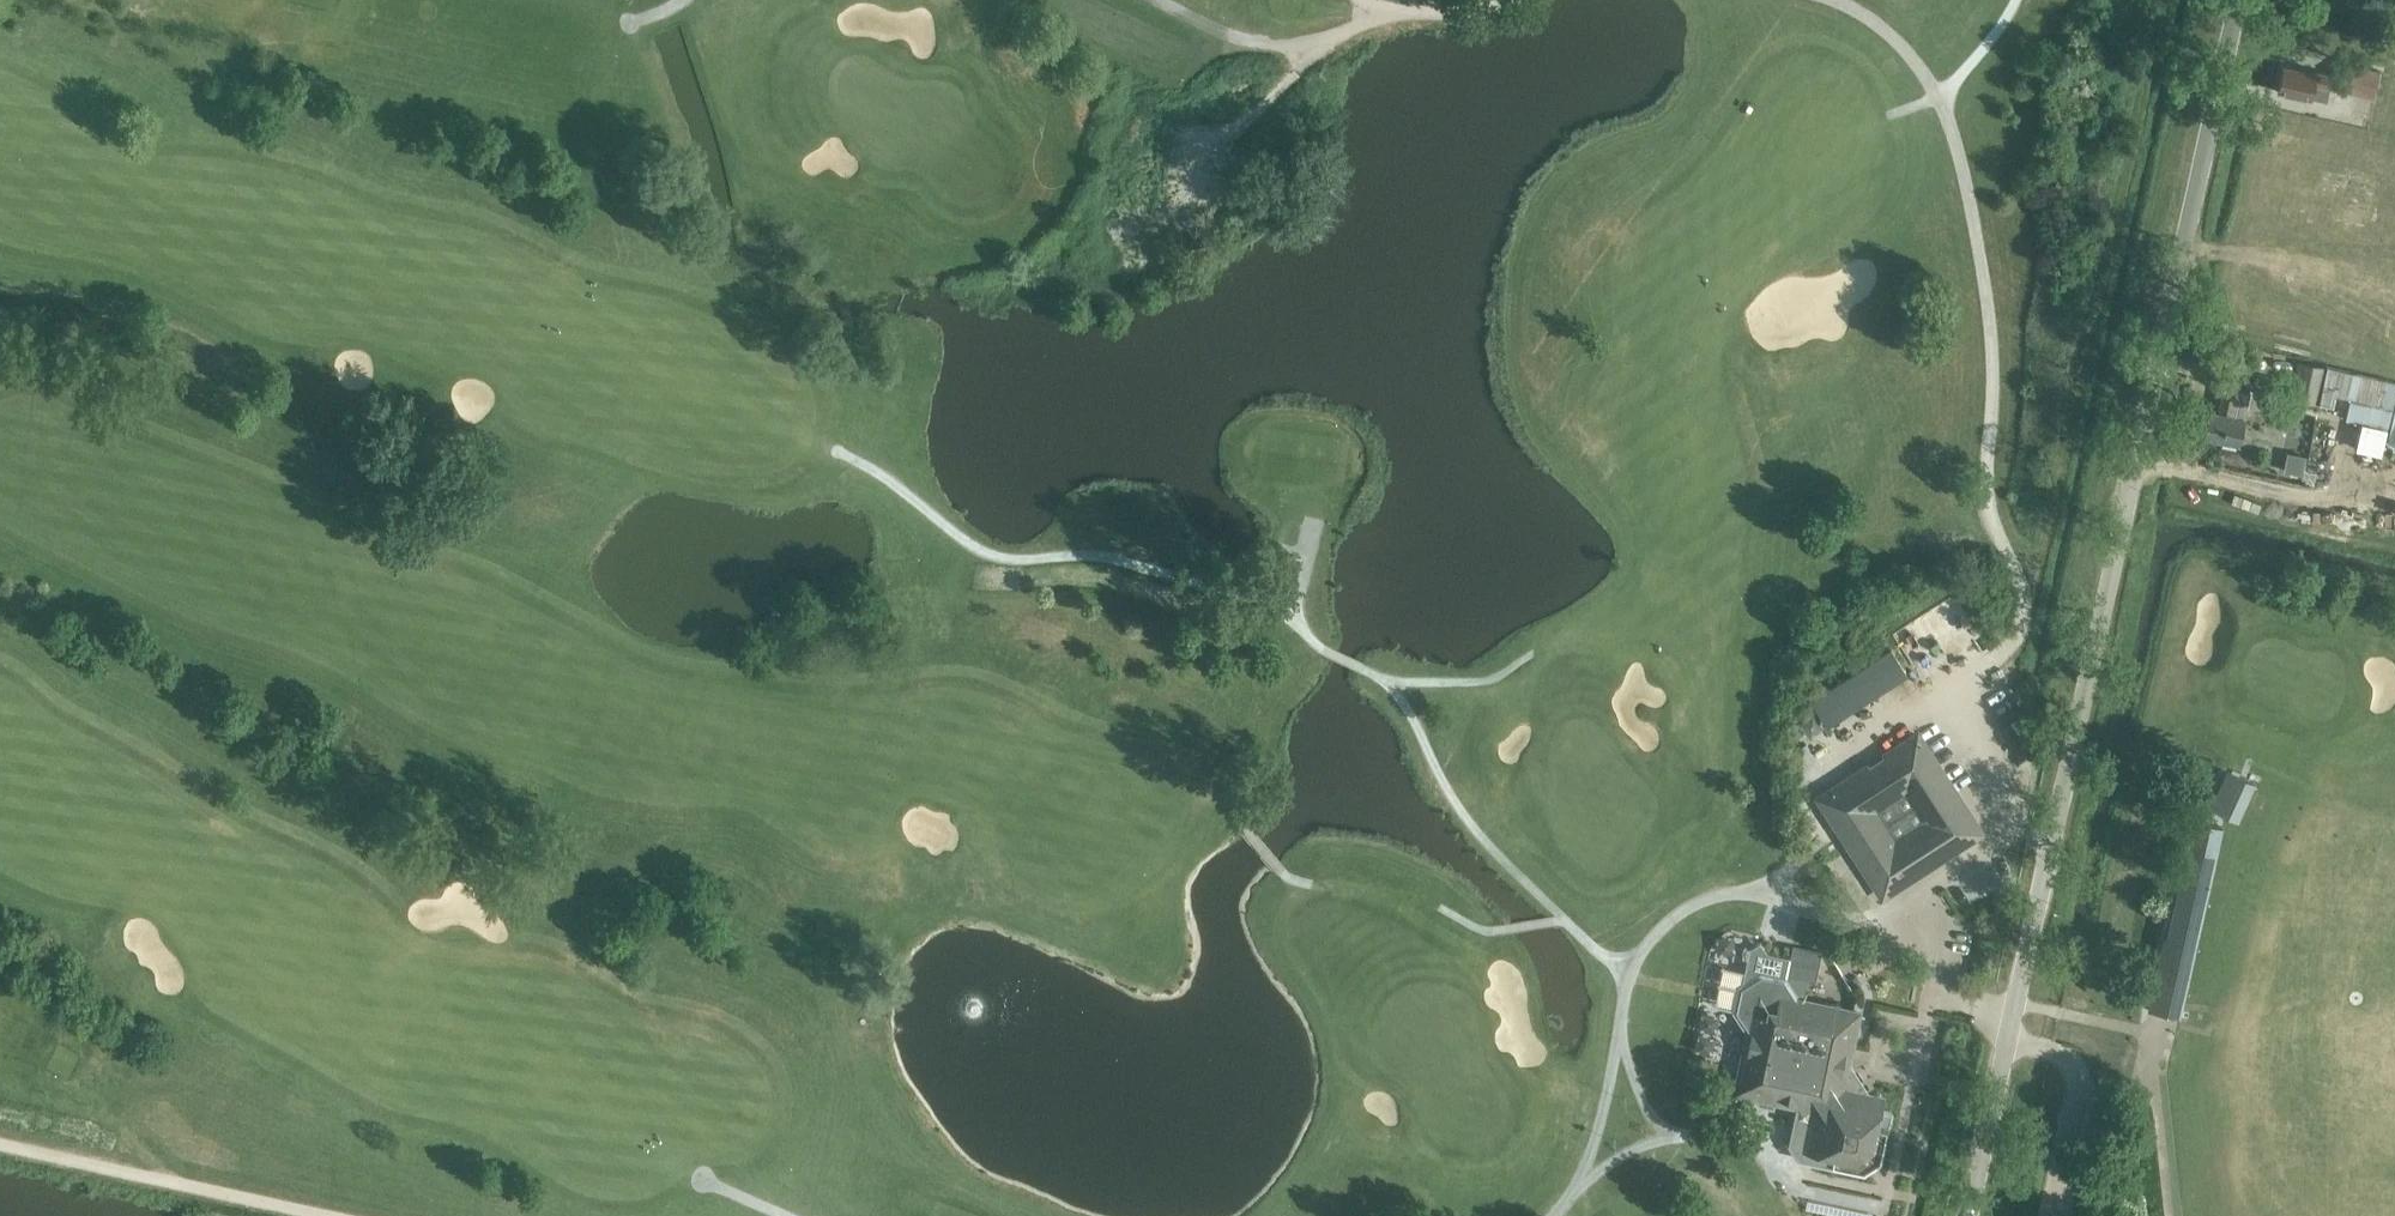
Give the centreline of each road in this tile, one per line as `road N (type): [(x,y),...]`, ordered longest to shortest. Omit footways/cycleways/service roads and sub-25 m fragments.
road 1 (unclassified): [(1969,1215),(2237,0)]

